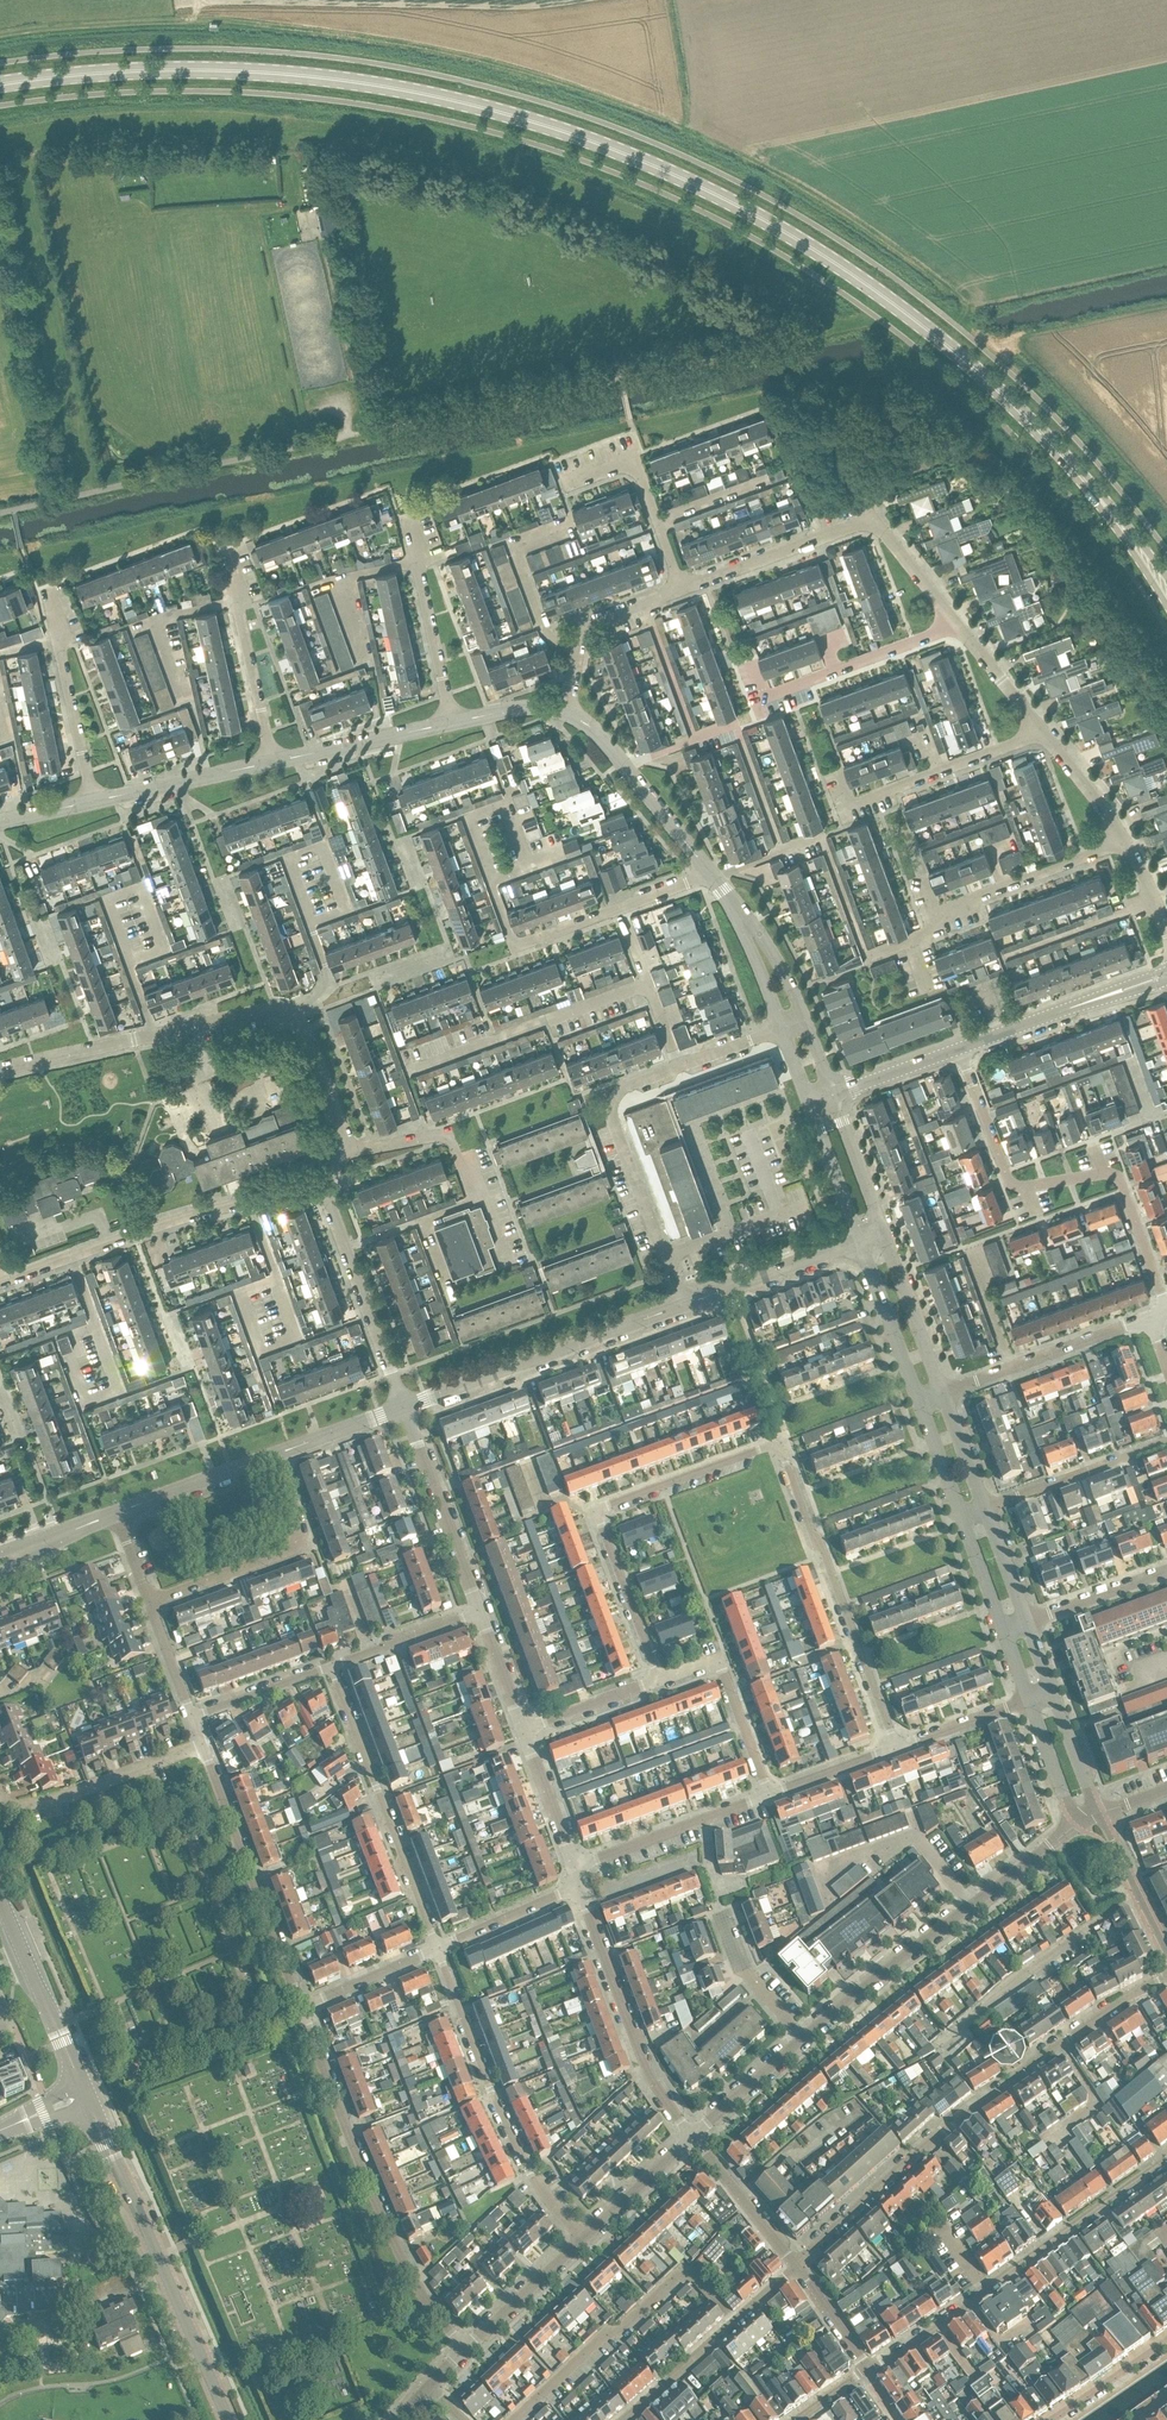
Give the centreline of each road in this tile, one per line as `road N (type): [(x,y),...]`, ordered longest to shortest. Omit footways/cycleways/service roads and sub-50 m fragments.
road 1 (primary): [(183,69),(335,78),(517,117),(602,145),(734,201),(893,302)]
road 2 (residential): [(896,1748),(777,1446),(595,1512),(659,1678)]
road 3 (residential): [(1166,1979),(1130,1995),(979,2100),(795,2265)]
road 4 (residential): [(347,1144),(303,1022),(291,1012),(275,1009),(0,1069)]
road 5 (primary): [(320,68),(396,80),(729,80)]
road 6 (track): [(341,401),(348,435),(0,512)]
road 7 (residential): [(1166,1308),(1119,1179),(1012,1185),(961,1049)]
road 8 (primary): [(706,56),(404,59),(320,68)]
road 9 (residential): [(464,2348),(382,2218),(300,2007)]
road 10 (primary): [(893,302),(1062,454),(1152,567)]
road 11 (residential): [(866,2368),(988,2291),(1166,2158)]
road 12 (unclassified): [(230,2419),(83,2093)]
road 13 (residential): [(4,1283),(173,1220),(323,1184)]
road 14 (residential): [(955,620),(886,531),(861,525),(681,588)]
road 15 (residential): [(584,2238),(536,2183),(490,2089),(438,1948)]
road 16 (residential): [(438,1948),(331,1665)]
road 17 (unclassified): [(404,1407),(681,1305)]
road 18 (residential): [(681,1305),(611,1106),(621,1090),(679,1067)]
road 19 (residential): [(300,2007),(202,1746)]
road 20 (residential): [(693,2136),(651,2083),(582,1886)]
road 21 (residential): [(406,1071),(650,984)]
road 22 (residential): [(941,2046),(1093,1924),(1142,1896)]
road 23 (residential): [(511,1266),(477,1172),(456,1158),(446,1136),(373,1150),(347,1144)]
road 24 (residential): [(150,1600),(289,1550),(299,1520),(276,1453)]
road 25 (residential): [(833,772),(847,806),(1039,729)]
road 26 (primary): [(923,87),(1166,90)]
road 27 (residential): [(404,1407),(323,1184)]
road 28 (primary): [(1166,65),(930,60)]
road 29 (residential): [(831,1907),(819,1874),(916,1832),(971,1905)]
road 30 (residential): [(795,2265),(624,2419)]
road 31 (unclassified): [(562,714),(593,733),(712,878)]
road 32 (residential): [(941,1390),(1151,1318)]
road 33 (residential): [(271,764),(225,547)]
road 34 (residential): [(93,801),(48,585)]
road 35 (residential): [(481,1611),(404,1407)]
road 36 (residential): [(681,588),(633,458),(559,484)]
road 37 (unclassified): [(802,2039),(971,1905)]
road 38 (residential): [(452,723),(408,514)]
road 39 (residential): [(202,1746),(25,1806),(0,1799)]
road 40 (unclassified): [(83,2093),(0,1899)]
road 41 (residential): [(930,914),(1125,840)]
road 42 (residential): [(770,1795),(718,1659),(659,1678)]
road 43 (residential): [(575,1866),(770,1795)]
road 44 (residential): [(985,1511),(1166,1442)]
road 45 (residential): [(681,588),(585,628),(562,714)]
road 46 (unclassified): [(681,1305),(861,1241)]
road 47 (track): [(0,33),(187,24)]
road 48 (unclassified): [(271,764),(452,723)]
road 49 (primary): [(0,85),(183,69)]
road 50 (unclassified): [(93,801),(271,764)]
road 51 (unclassified): [(118,1512),(276,1453)]
road 52 (unclassified): [(941,1390),(882,1234)]
road 53 (unclassified): [(861,1241),(919,1397)]
road 54 (residential): [(795,2265),(693,2136)]
road 55 (unclassified): [(464,2348),(584,2238)]
road 56 (residential): [(331,1665),(481,1611)]
road 57 (tertiary): [(804,118),(817,215),(859,260)]
road 58 (residential): [(438,1948),(582,1886)]
road 59 (residential): [(802,2039),(742,1966),(721,1910)]
road 60 (residential): [(1024,1624),(1166,1570)]
road 61 (residential): [(300,2007),(438,1948)]
road 62 (unclassified): [(584,2238),(693,2136)]
road 63 (residential): [(191,1716),(331,1665)]
road 64 (unclassified): [(809,1102),(861,1241)]
road 65 (residential): [(575,1866),(523,1727)]
road 66 (unclassified): [(882,1234),(832,1095)]
road 67 (unclassified): [(693,2136),(802,2039)]
road 68 (tertiary): [(859,260),(830,187),(827,121)]
road 69 (residential): [(523,1727),(659,1678)]
road 70 (residential): [(1125,840),(1039,729)]
road 71 (residential): [(896,1748),(1028,1701)]
road 72 (residential): [(1051,2419),(1166,2341)]
road 73 (residential): [(1039,729),(955,620)]
road 74 (primary): [(183,69),(320,68)]
road 75 (unclassified): [(971,1905),(1080,1822)]
road 76 (unclassified): [(832,1095),(961,1049)]
road 77 (unclassified): [(806,1021),(771,945),(736,906)]
road 78 (unclassified): [(276,1453),(404,1407)]
road 79 (residential): [(770,1795),(896,1748)]
road 80 (unclassified): [(1102,1815),(1050,1694)]
road 81 (unclassified): [(1028,1701),(1080,1822)]
road 82 (unclassified): [(736,906),(781,1029)]
road 83 (residential): [(835,671),(955,620)]
road 84 (unclassified): [(919,1397),(962,1520)]
road 85 (unclassified): [(985,1511),(941,1390)]
road 86 (residential): [(866,2368),(795,2265)]
road 87 (residential): [(523,1727),(481,1611)]
road 88 (residential): [(191,1716),(150,1600)]

